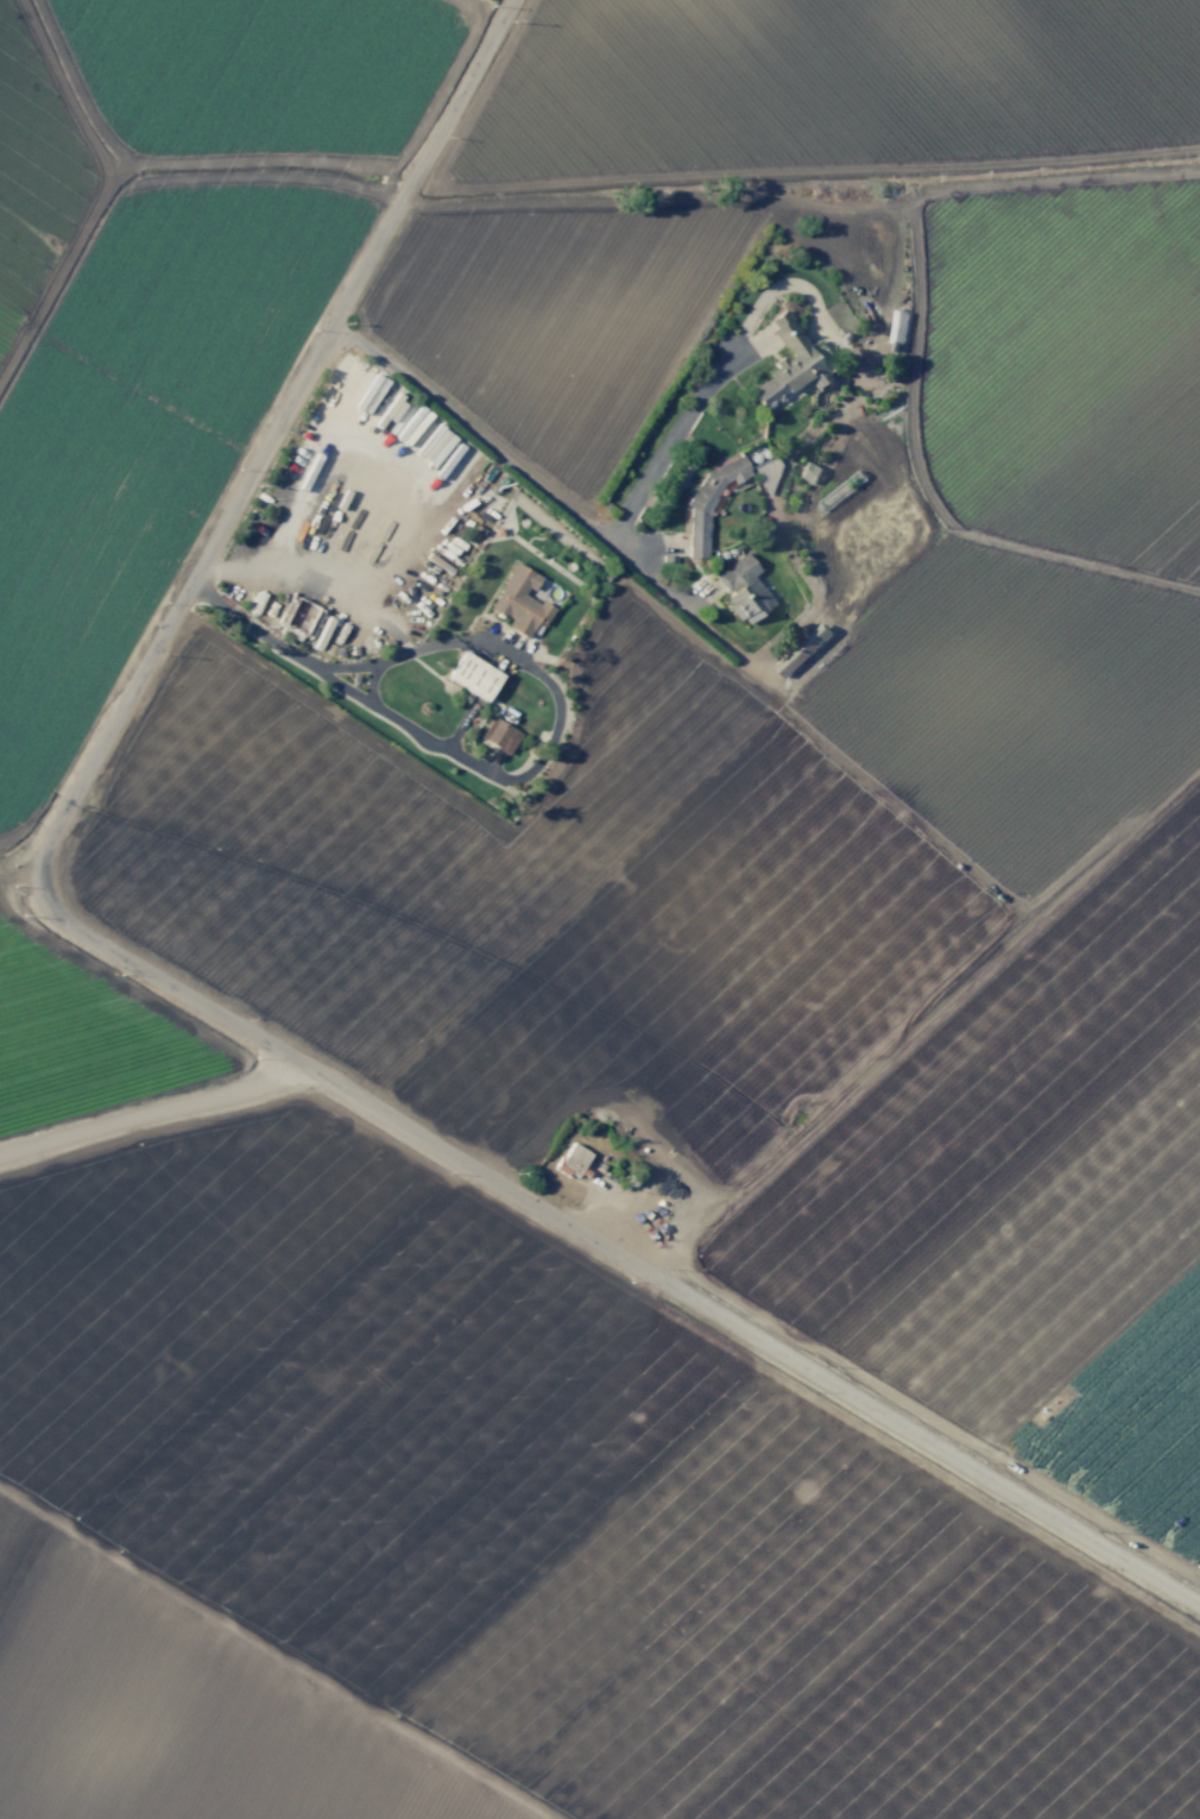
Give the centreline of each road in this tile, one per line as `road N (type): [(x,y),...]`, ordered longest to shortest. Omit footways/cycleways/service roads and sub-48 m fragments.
road 1 (residential): [(1199,1610),(24,901),(513,0)]

